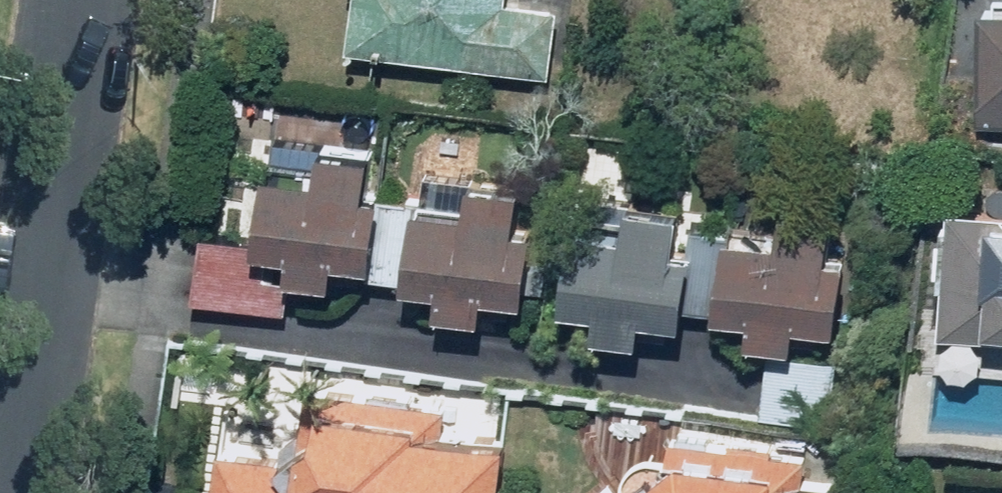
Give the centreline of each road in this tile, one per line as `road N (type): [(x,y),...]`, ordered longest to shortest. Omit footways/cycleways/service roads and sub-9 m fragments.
road 1 (residential): [(77,0),(9,492)]

